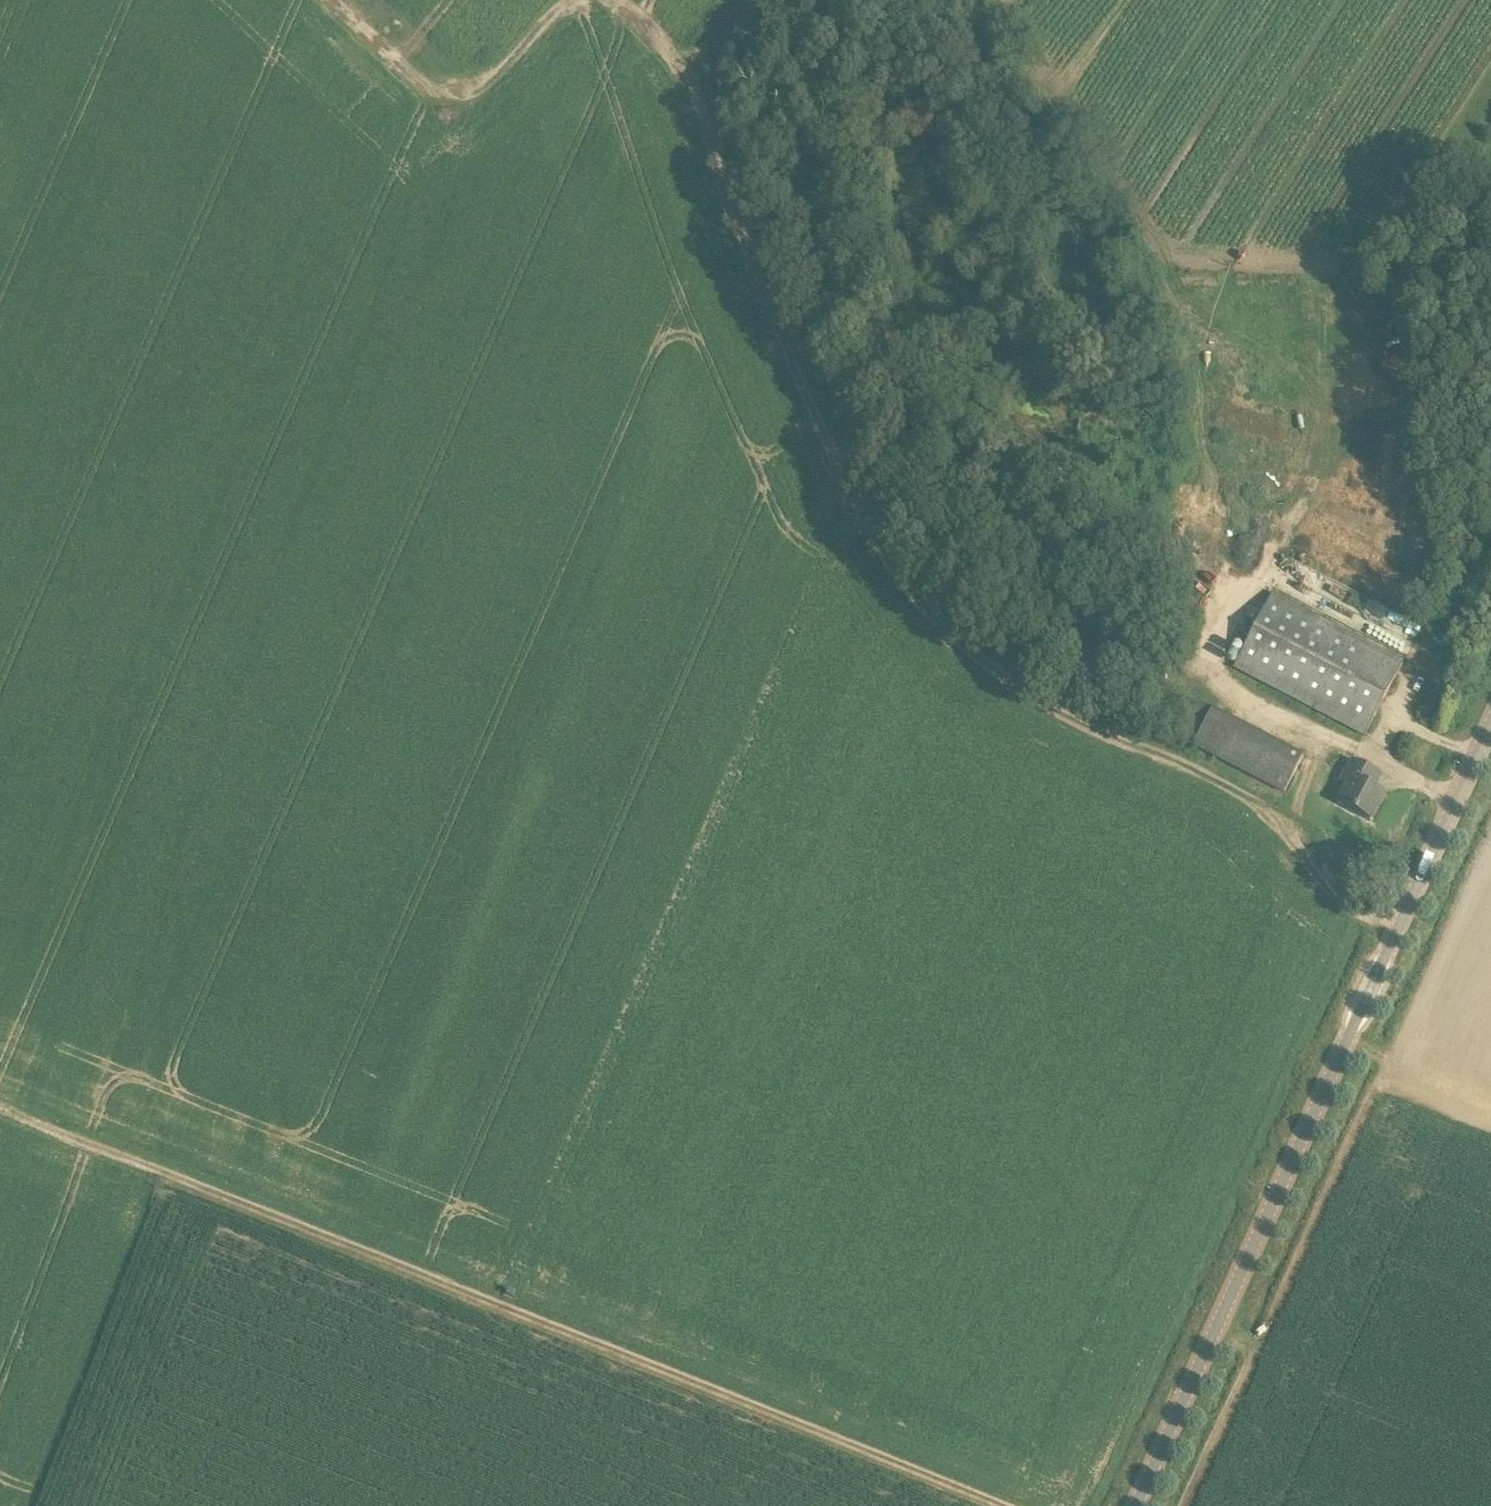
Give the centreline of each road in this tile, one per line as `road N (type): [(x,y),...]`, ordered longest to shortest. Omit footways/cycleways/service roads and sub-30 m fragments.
road 1 (track): [(1398,926),(1343,897),(1287,816),(1054,710),(927,608),(897,570),(781,336),(682,67),(615,0)]
road 2 (track): [(1006,1505),(0,1108)]
road 3 (unclassified): [(1135,1505),(1490,723)]
road 4 (track): [(565,0),(487,97),(467,105),(431,91),(335,0)]

